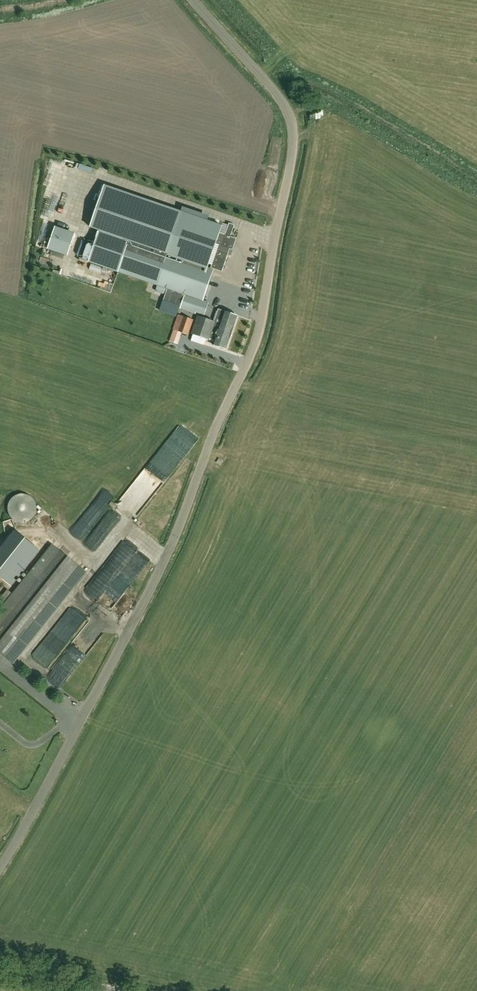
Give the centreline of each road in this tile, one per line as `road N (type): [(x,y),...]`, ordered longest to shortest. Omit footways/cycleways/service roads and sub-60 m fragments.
road 1 (unclassified): [(0,871),(164,566),(264,324),(294,129),(284,102),(192,0)]
road 2 (unclassified): [(125,990),(0,965)]

